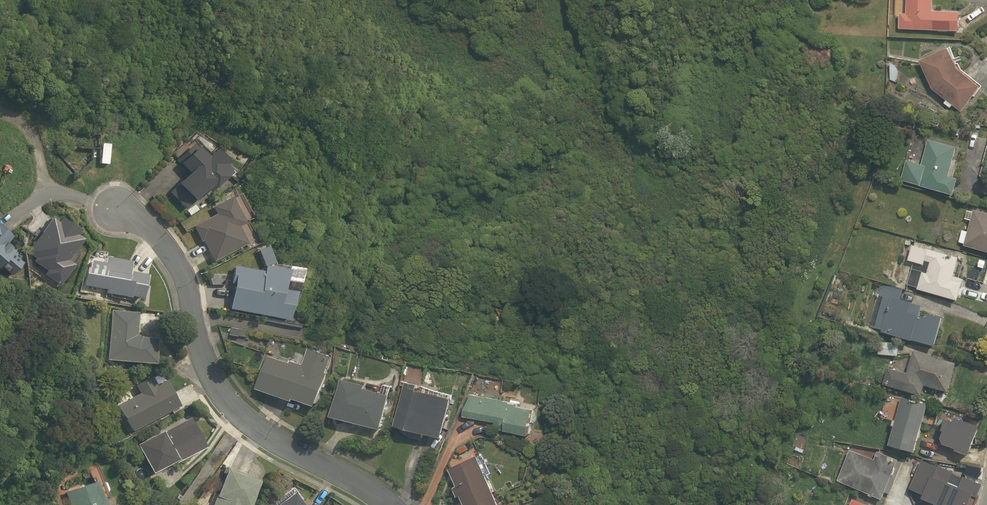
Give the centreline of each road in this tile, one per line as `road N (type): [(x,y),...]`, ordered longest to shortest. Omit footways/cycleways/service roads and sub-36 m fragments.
road 1 (residential): [(389,504),(269,437),(228,403),(202,359),(183,275),(149,229),(120,209)]

